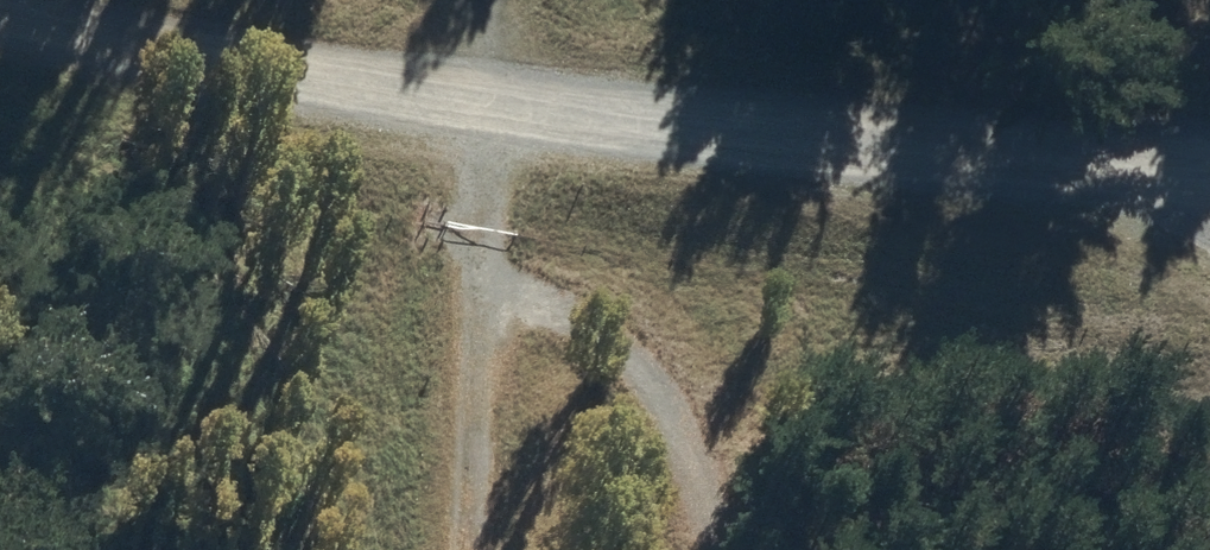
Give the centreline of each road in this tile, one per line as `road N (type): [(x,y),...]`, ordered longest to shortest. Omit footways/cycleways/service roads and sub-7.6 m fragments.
road 1 (track): [(0,9),(473,101),(1209,168)]
road 2 (track): [(468,271),(609,328),(659,382),(698,482),(705,549)]

